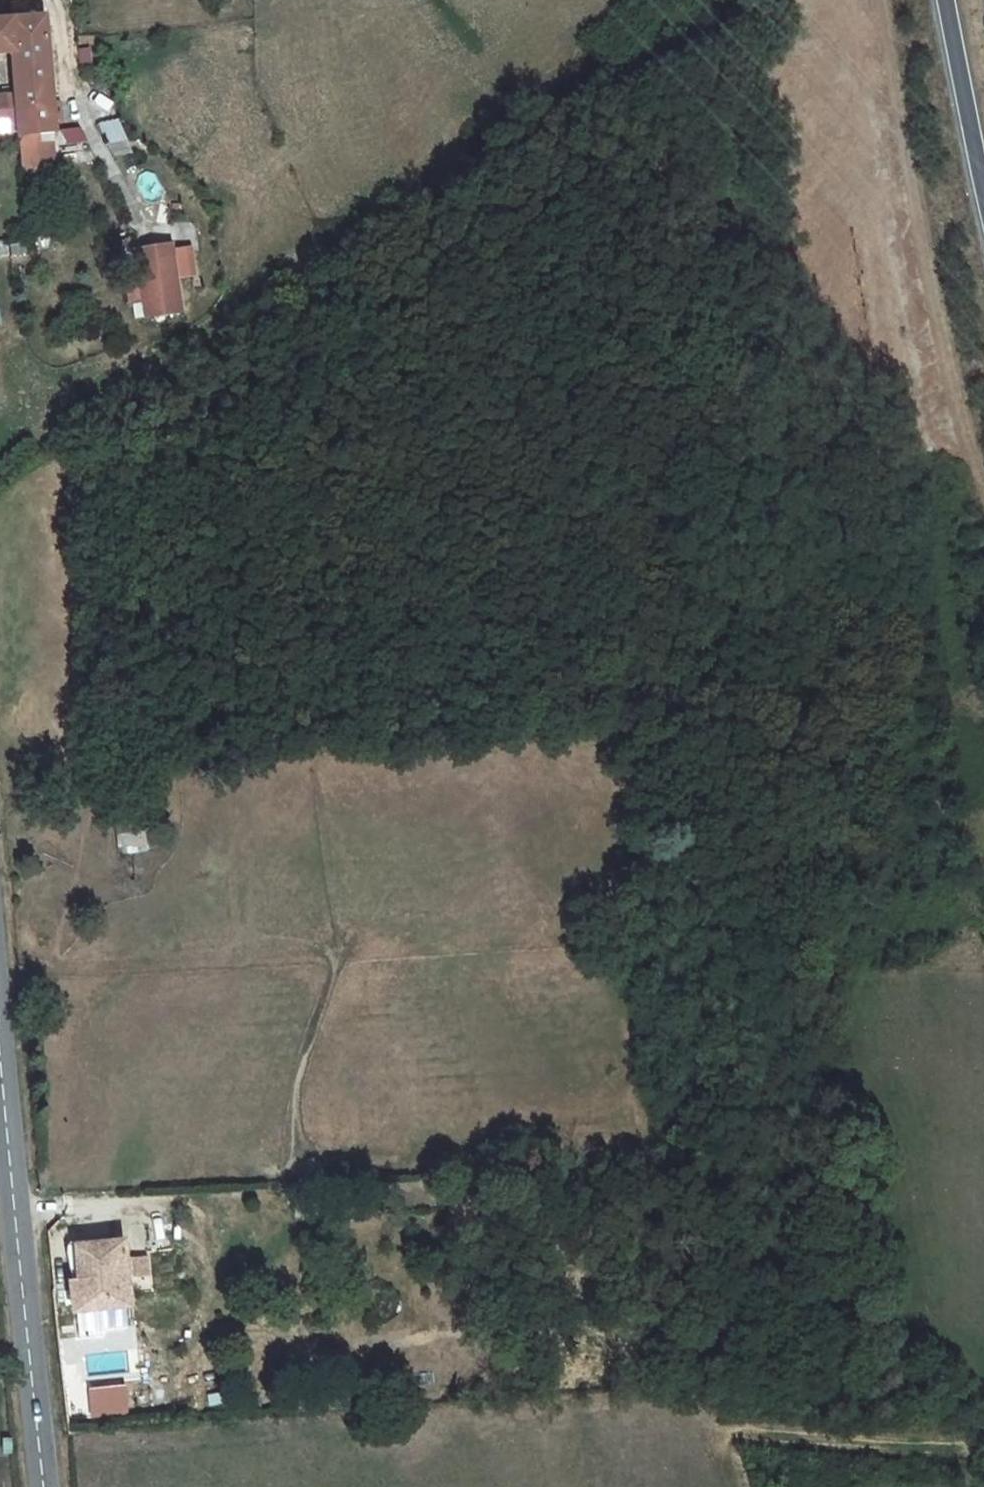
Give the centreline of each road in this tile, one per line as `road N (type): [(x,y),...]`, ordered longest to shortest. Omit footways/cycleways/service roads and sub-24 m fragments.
road 1 (secondary): [(44,1486),(0,1029)]
road 2 (motorway): [(944,0),(983,198)]

